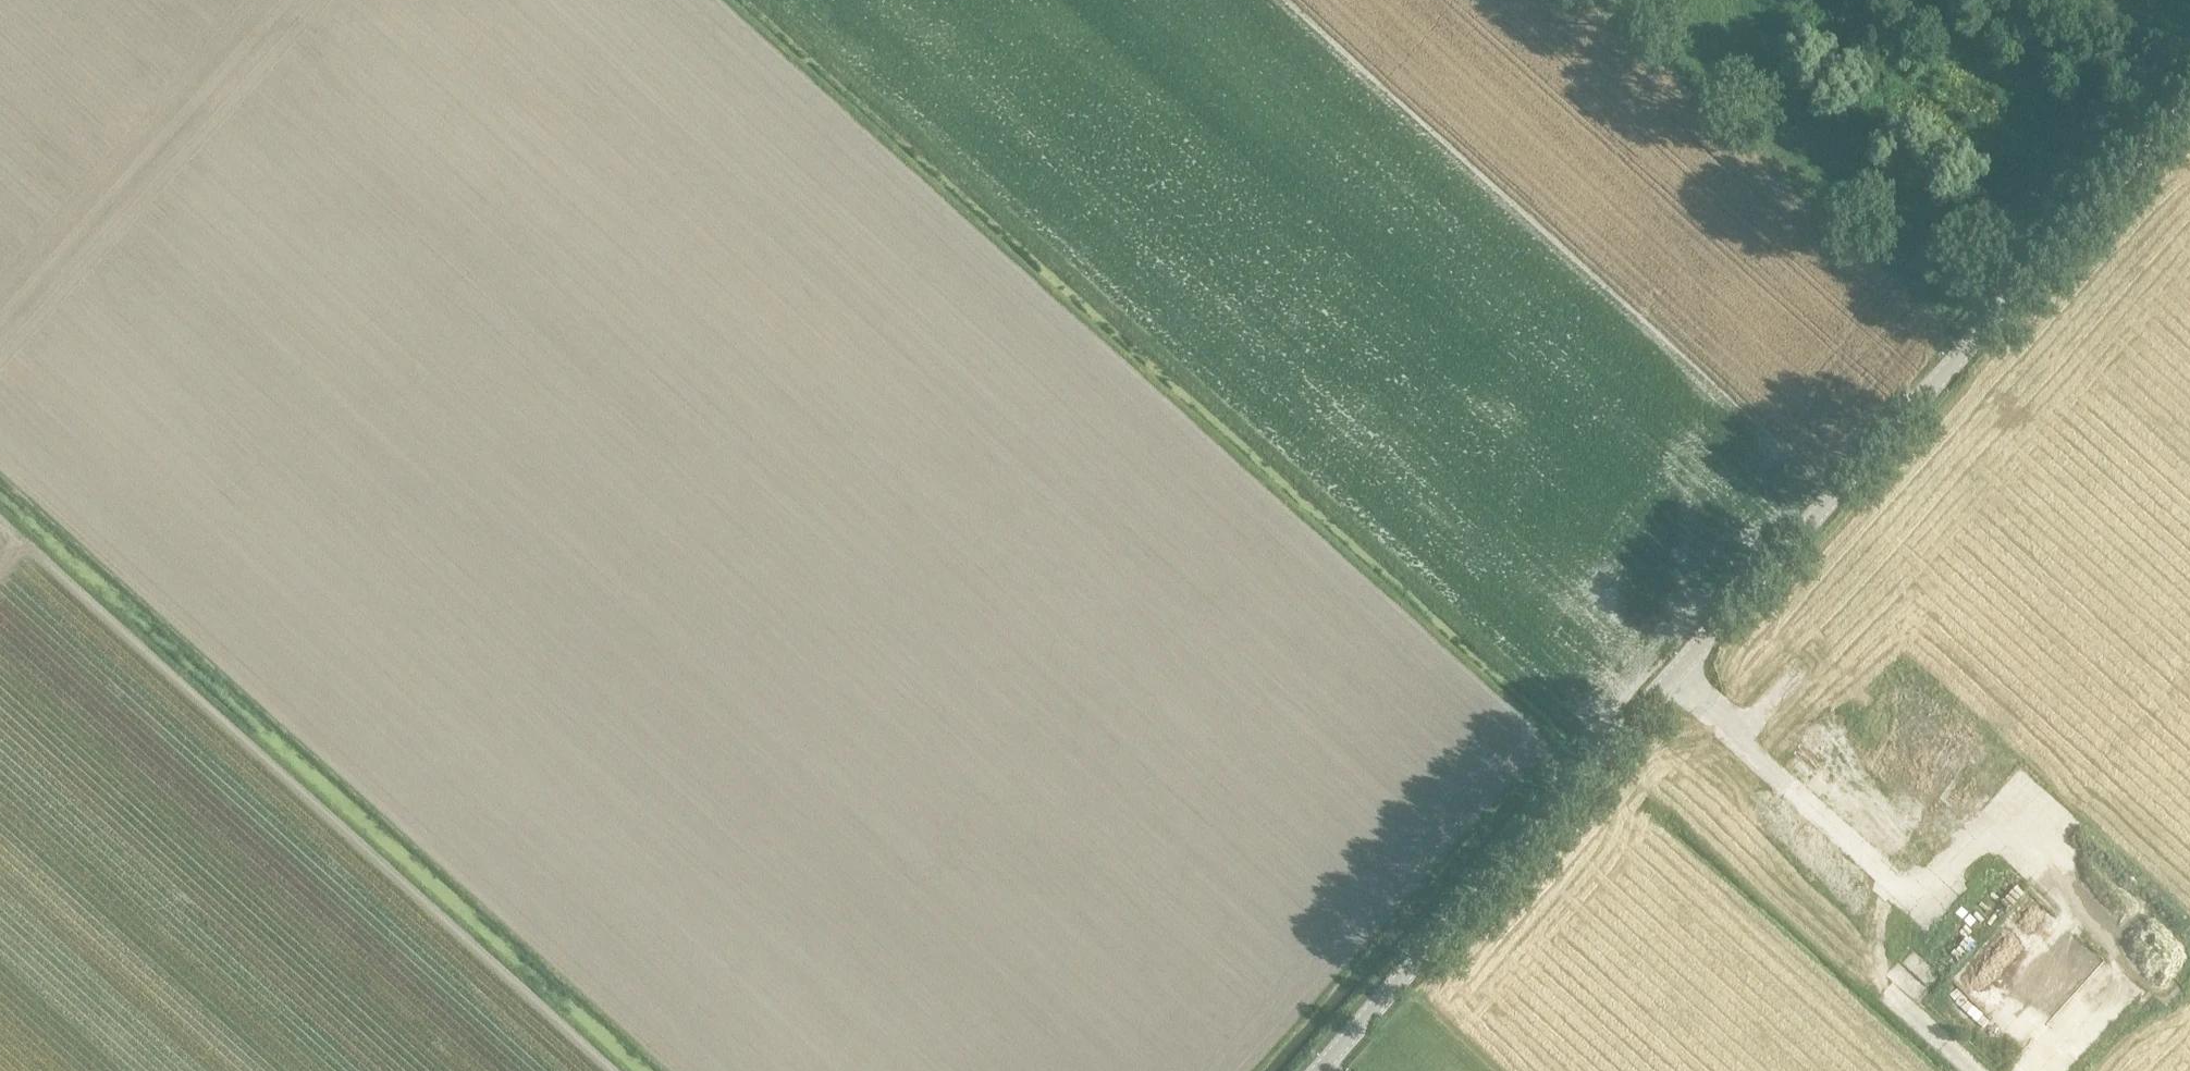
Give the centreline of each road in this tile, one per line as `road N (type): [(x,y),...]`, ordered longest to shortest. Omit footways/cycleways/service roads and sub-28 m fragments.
road 1 (unclassified): [(1319,1070),(2189,99)]
road 2 (track): [(2057,1070),(2148,973),(1993,839),(1921,913),(1668,681)]
road 3 (track): [(1734,0),(1784,116),(1855,180),(2024,285)]
road 4 (track): [(1976,1070),(1875,981),(1872,948),(1894,887)]

